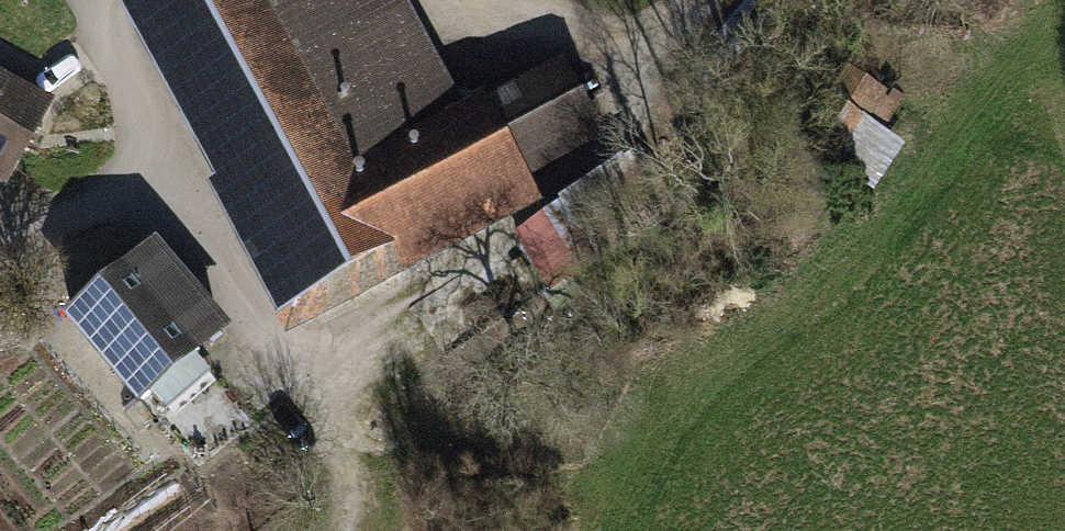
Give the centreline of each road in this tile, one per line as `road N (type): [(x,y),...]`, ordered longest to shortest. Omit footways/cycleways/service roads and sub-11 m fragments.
road 1 (track): [(0,259),(129,191),(152,96),(86,0)]

